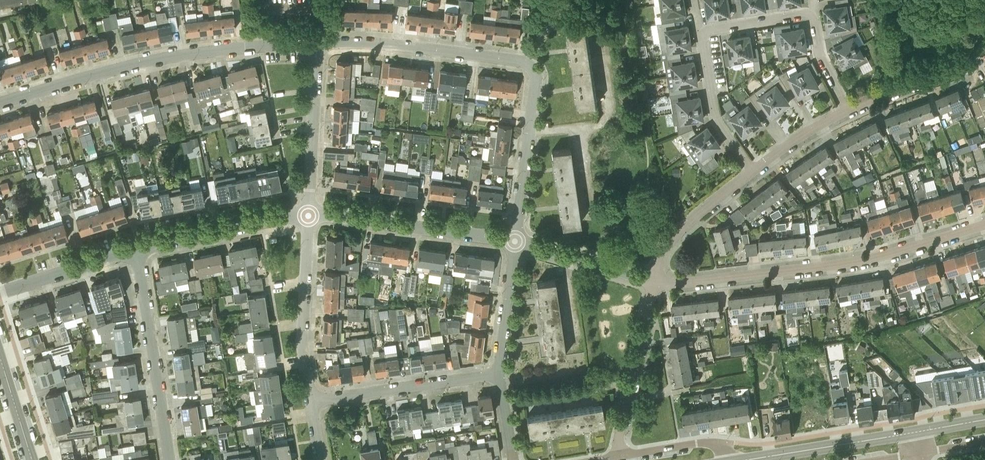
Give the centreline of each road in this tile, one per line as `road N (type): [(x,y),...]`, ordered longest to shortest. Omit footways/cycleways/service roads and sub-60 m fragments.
road 1 (residential): [(654,283),(872,256),(984,223)]
road 2 (residential): [(0,103),(158,59),(319,42)]
road 3 (residential): [(170,459),(137,249)]
road 4 (residential): [(527,62),(319,42)]
road 5 (residential): [(308,214),(515,240)]
road 6 (residential): [(311,401),(500,373)]
road 7 (residential): [(311,401),(303,343),(308,214)]
road 8 (residential): [(515,240),(535,84),(527,62)]
road 9 (residential): [(617,455),(654,283)]
road 10 (tertiary): [(743,459),(916,431)]
road 11 (residential): [(137,249),(308,214)]
road 12 (residential): [(308,214),(319,42)]
road 13 (residential): [(654,283),(667,243),(754,170)]
road 14 (residential): [(849,109),(984,51)]
road 15 (residential): [(654,283),(515,240)]
road 16 (residential): [(754,170),(715,115),(702,39)]
road 17 (residential): [(0,291),(137,249)]
road 18 (residential): [(500,373),(515,240)]
road 19 (residential): [(734,459),(703,442),(617,455)]
road 20 (residential): [(702,39),(709,29),(801,14),(814,21)]

